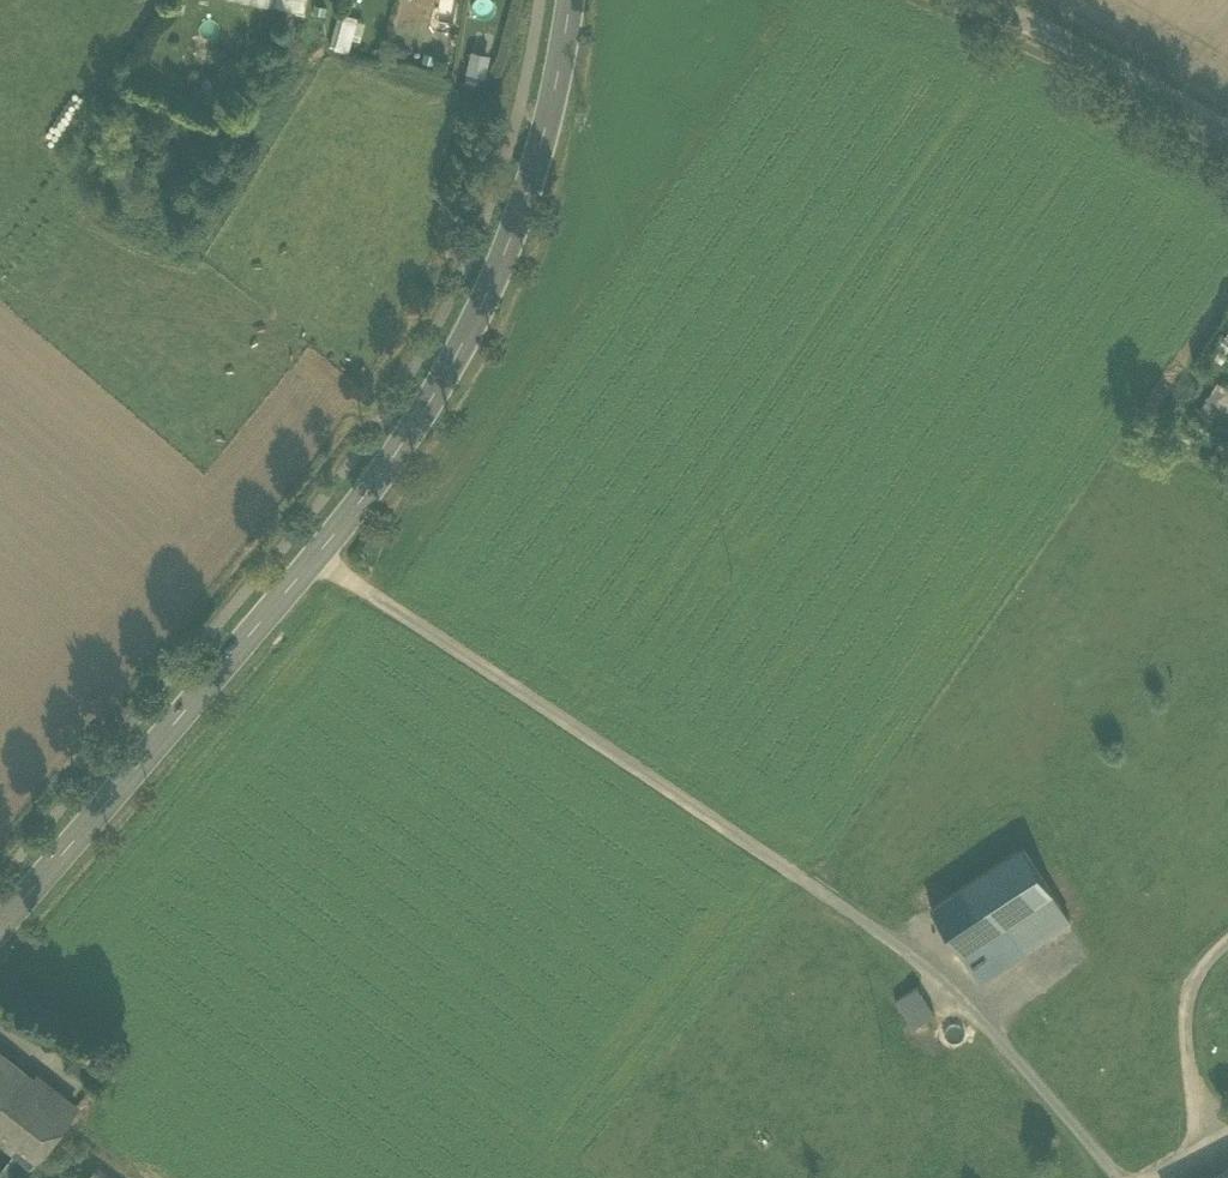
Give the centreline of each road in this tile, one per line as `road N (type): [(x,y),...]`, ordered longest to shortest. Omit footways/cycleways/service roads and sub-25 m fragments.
road 1 (tertiary): [(0,926),(316,556),(443,384),(517,222),(571,0)]
road 2 (track): [(316,556),(920,958),(1120,1177)]
road 3 (residential): [(983,0),(1047,25),(1227,135)]
road 4 (residential): [(1227,945),(1186,982),(1196,1147)]

